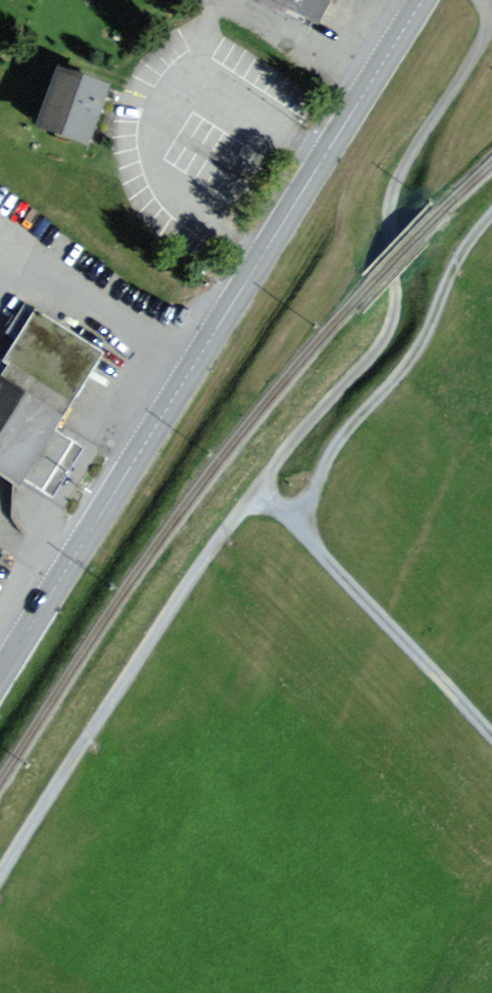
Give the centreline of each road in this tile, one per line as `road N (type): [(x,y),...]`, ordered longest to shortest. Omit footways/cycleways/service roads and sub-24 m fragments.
road 1 (track): [(491,210),(455,257),(426,332),(346,428),(296,525),(261,491),(231,520),(0,877)]
road 2 (primary): [(423,0),(3,672)]
road 3 (track): [(261,491),(394,323),(393,193),(485,35),(486,0)]
road 4 (track): [(491,734),(296,525)]

